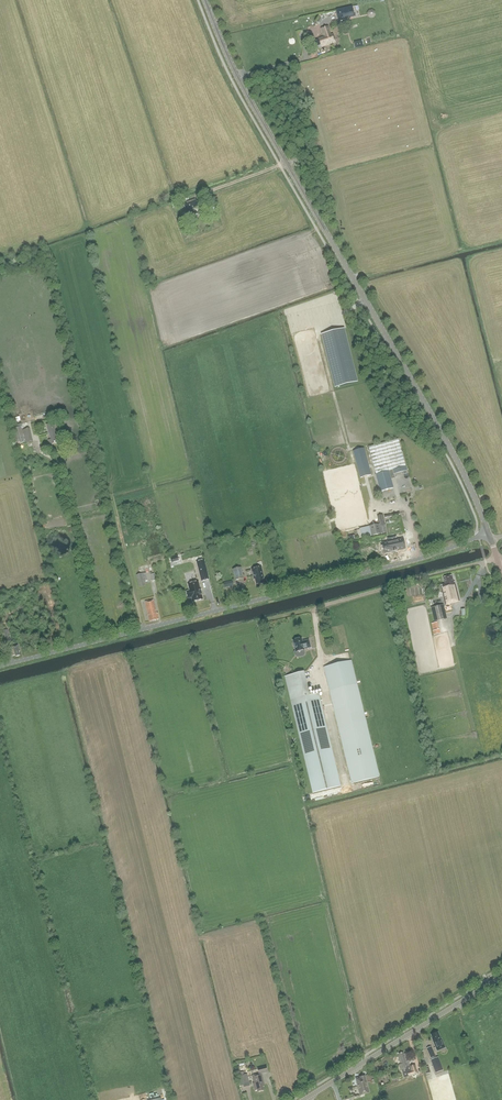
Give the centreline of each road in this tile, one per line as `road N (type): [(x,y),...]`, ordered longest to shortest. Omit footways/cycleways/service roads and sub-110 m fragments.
road 1 (tertiary): [(488,535),(435,415),(238,77),(206,0)]
road 2 (unclassified): [(0,664),(488,535)]
road 3 (tertiary): [(304,1099),(501,975)]
road 4 (track): [(102,638),(60,468),(50,455)]
road 5 (track): [(497,558),(313,609)]

